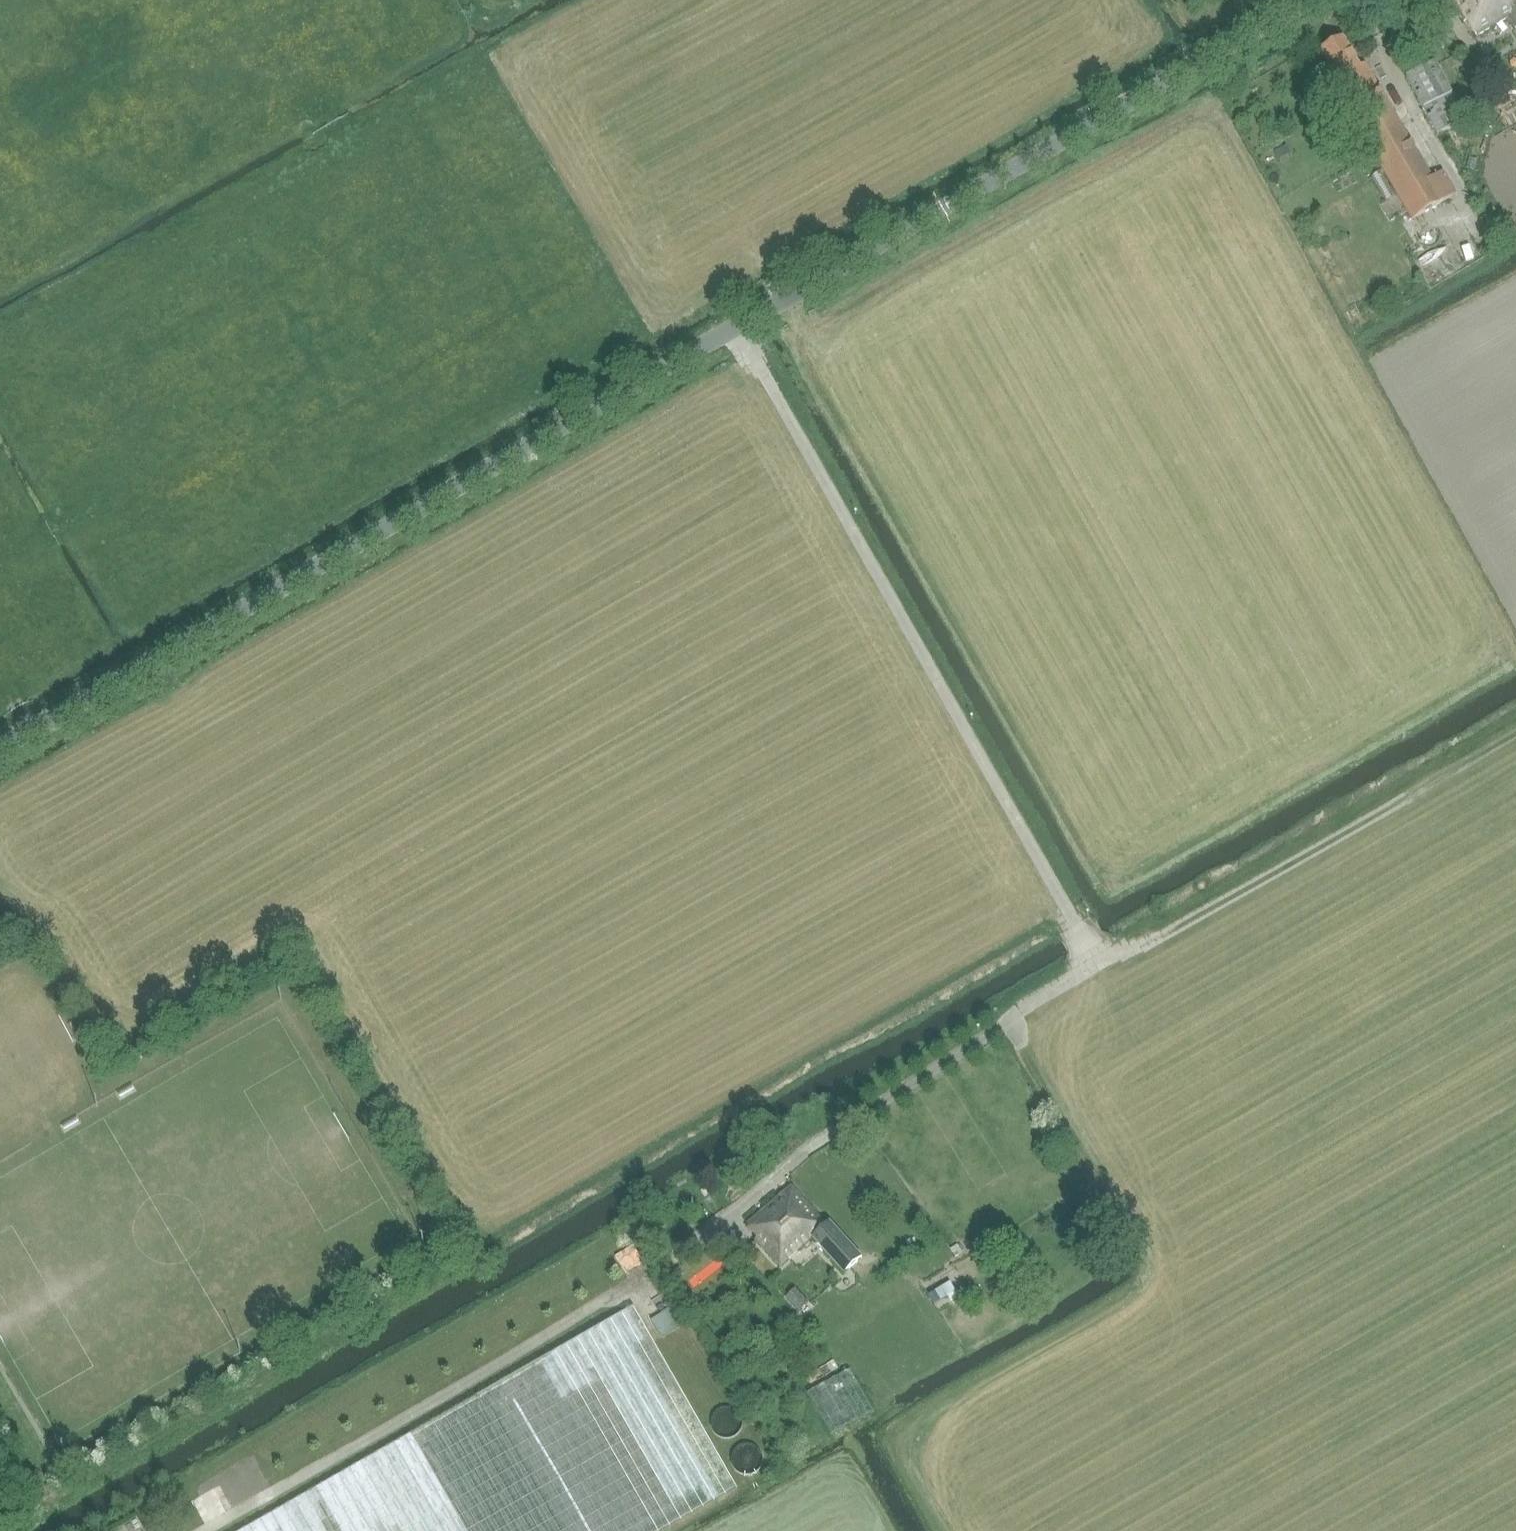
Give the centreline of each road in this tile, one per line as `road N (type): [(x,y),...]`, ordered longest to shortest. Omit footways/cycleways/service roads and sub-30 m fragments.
road 1 (tertiary): [(0,749),(1309,0)]
road 2 (unclassified): [(199,1530),(614,1300)]

